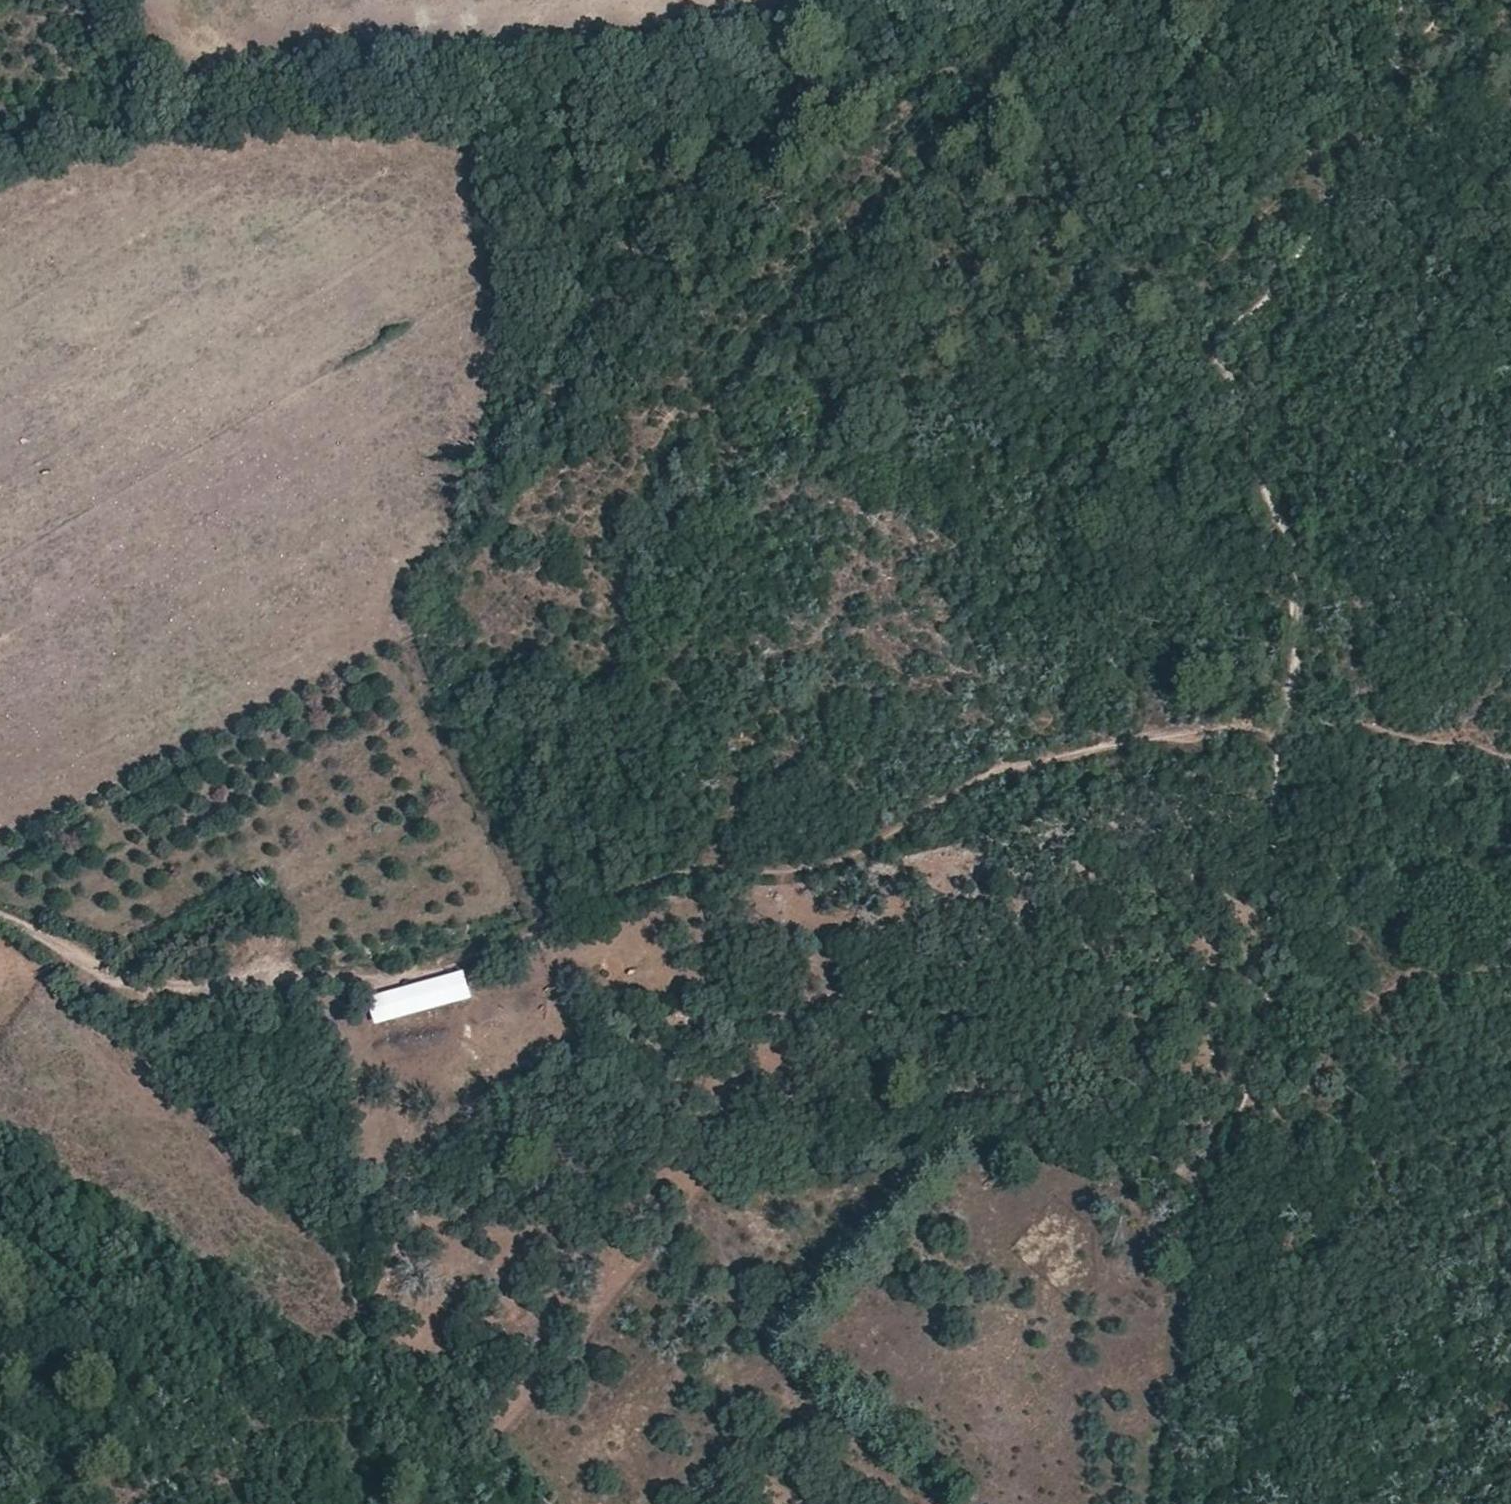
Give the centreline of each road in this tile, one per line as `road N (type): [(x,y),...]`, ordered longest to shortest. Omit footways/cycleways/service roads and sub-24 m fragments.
road 1 (track): [(0,918),(116,984),(217,1000),(402,983),(555,928)]

